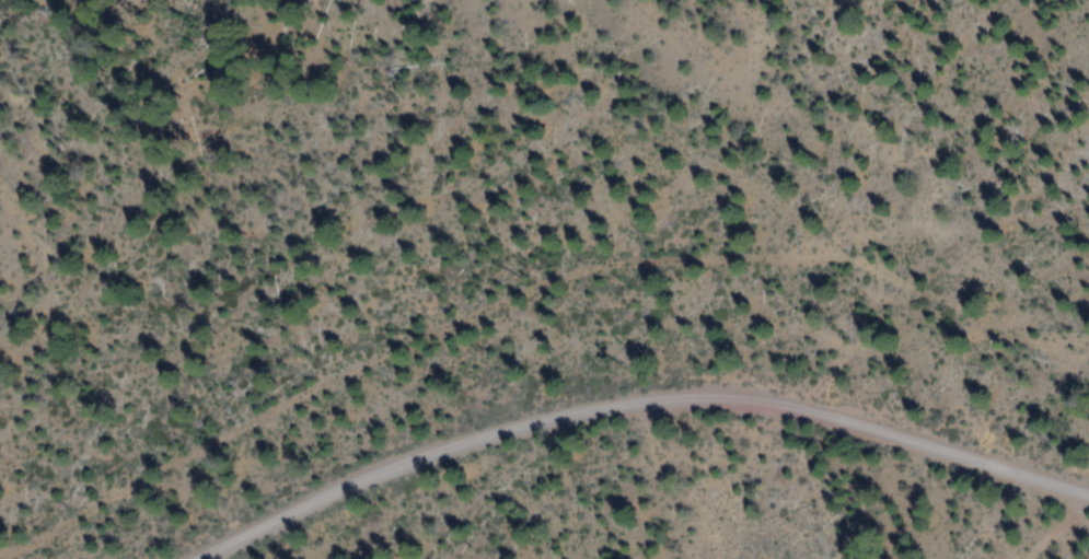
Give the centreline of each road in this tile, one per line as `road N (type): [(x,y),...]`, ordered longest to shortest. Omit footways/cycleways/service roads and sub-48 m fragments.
road 1 (track): [(0,551),(120,496),(366,359),(556,273),(792,240),(977,296),(1088,351)]
road 2 (residential): [(1088,494),(818,414),(728,403),(552,421),(444,450),(209,558)]

